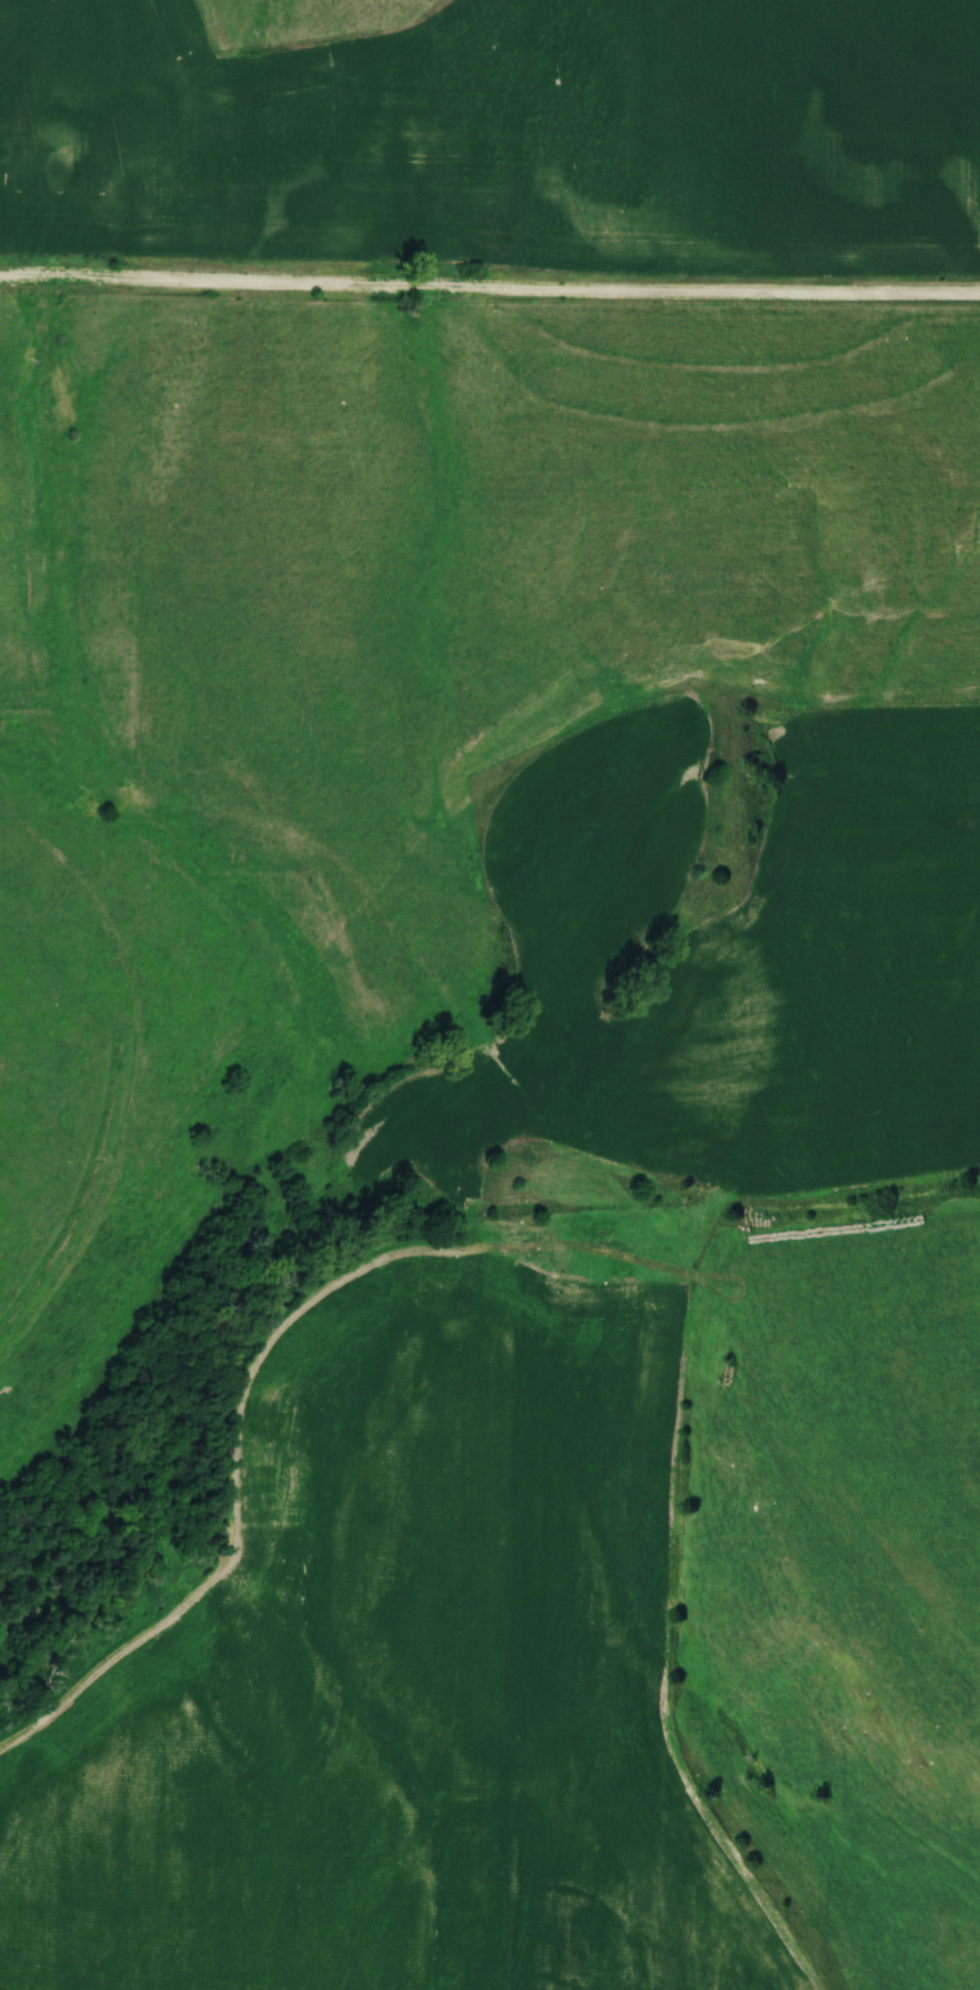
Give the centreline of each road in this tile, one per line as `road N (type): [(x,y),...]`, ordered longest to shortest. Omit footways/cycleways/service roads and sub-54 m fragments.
road 1 (residential): [(979,292),(250,287),(52,274),(0,280)]

